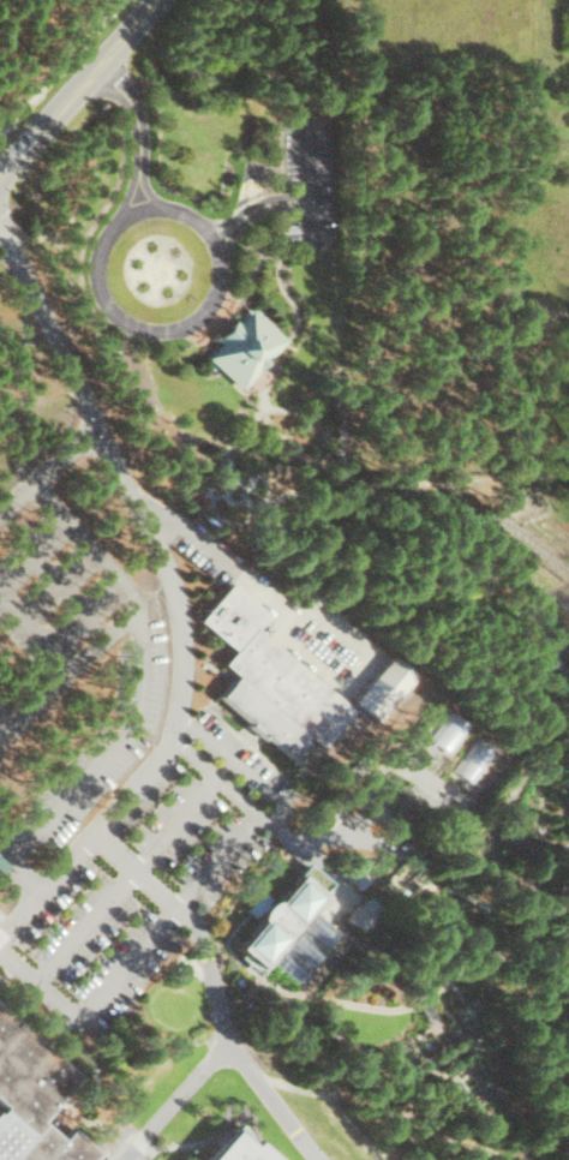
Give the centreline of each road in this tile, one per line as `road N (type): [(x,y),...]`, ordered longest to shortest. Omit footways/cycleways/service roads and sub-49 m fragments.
road 1 (residential): [(7,179),(109,465),(163,562),(184,620),(175,735),(136,795),(96,831),(206,941),(232,1040),(318,1159)]
road 2 (tertiary): [(166,0),(0,187)]
road 3 (residential): [(0,516),(97,430)]

